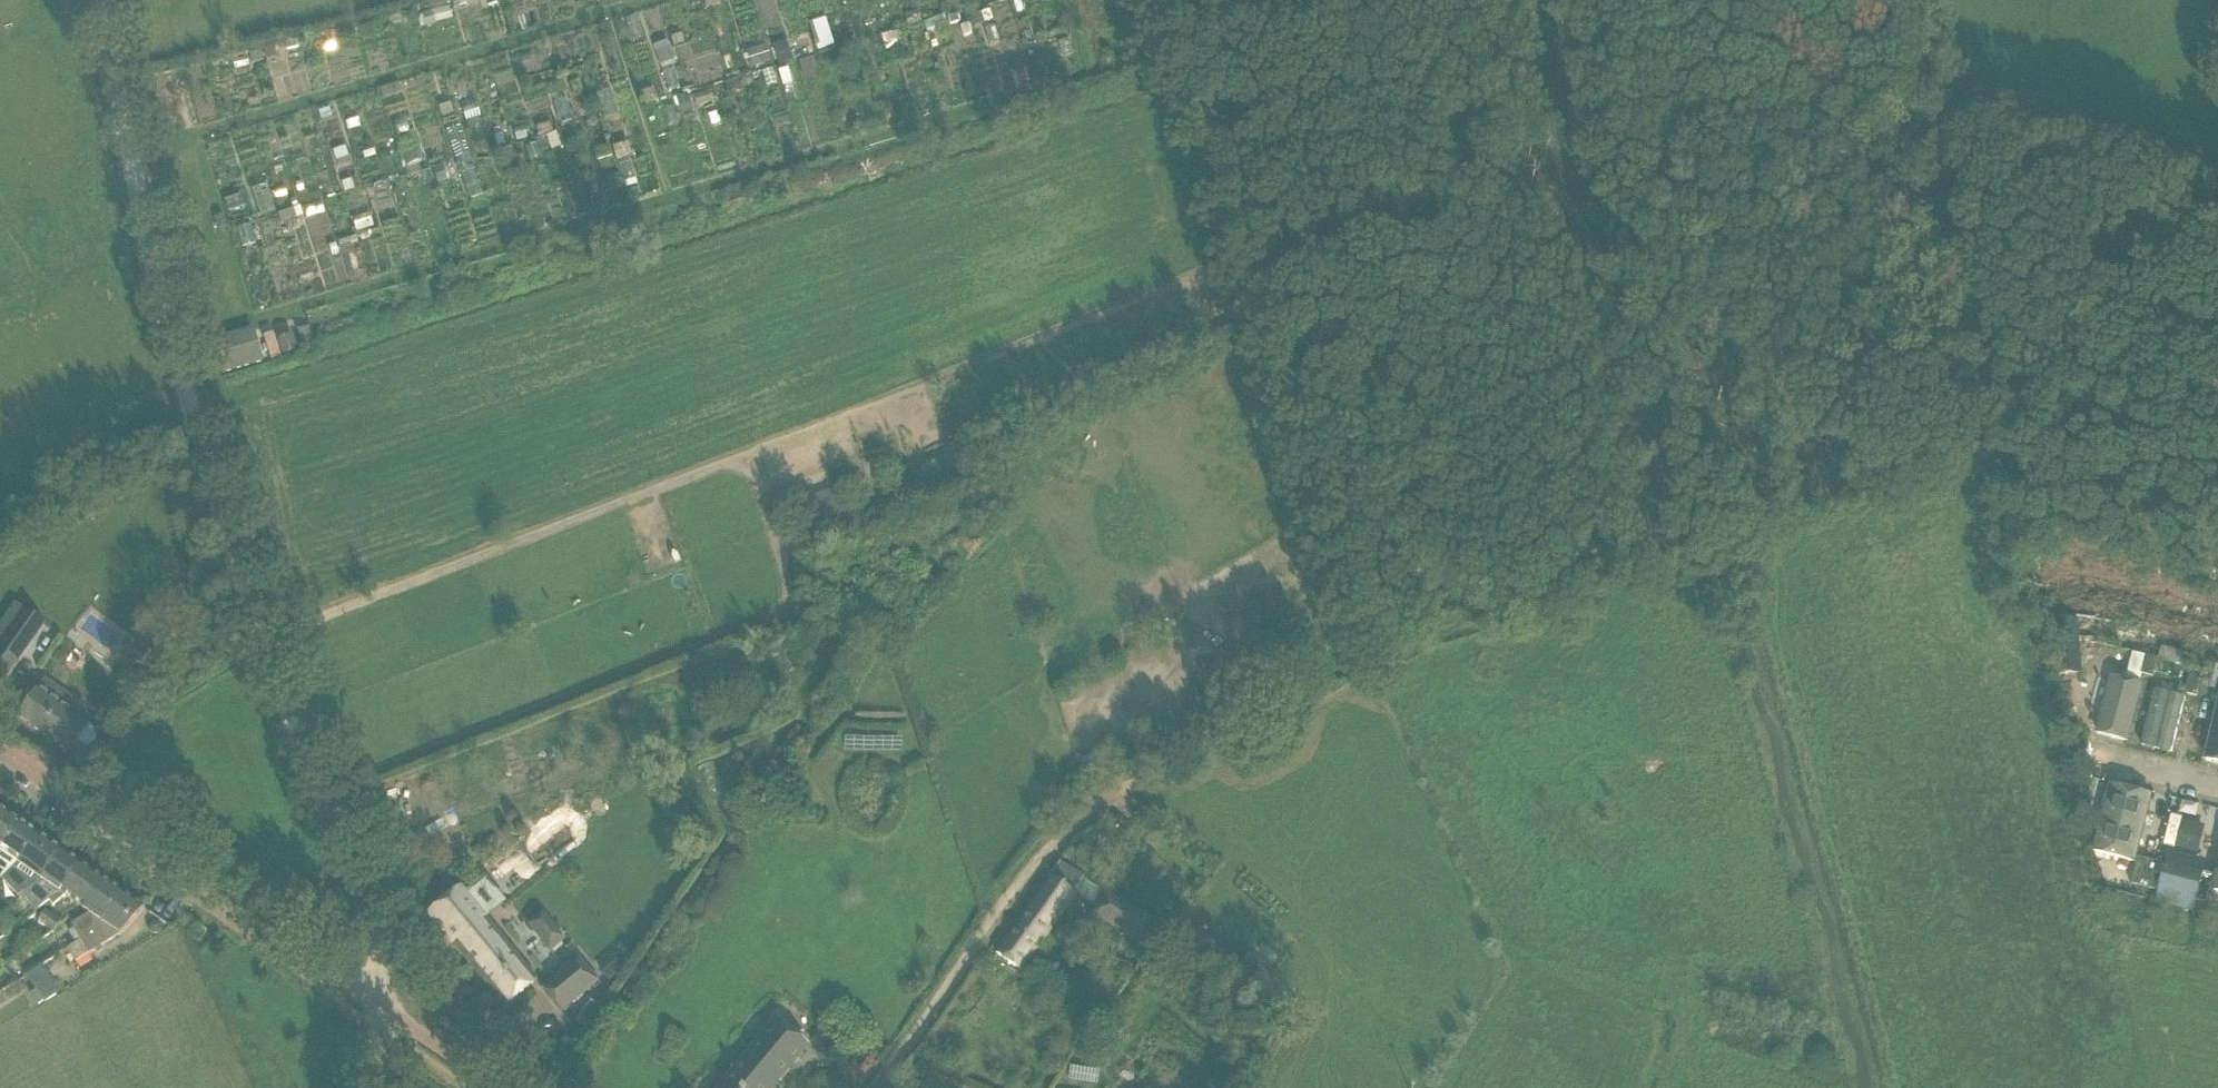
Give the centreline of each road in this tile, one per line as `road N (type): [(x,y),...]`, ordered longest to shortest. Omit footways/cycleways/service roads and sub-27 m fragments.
road 1 (track): [(378,1009),(380,931),(192,396),(102,0)]
road 2 (unclassified): [(378,1009),(0,748)]
road 3 (residential): [(378,1009),(494,1087)]

